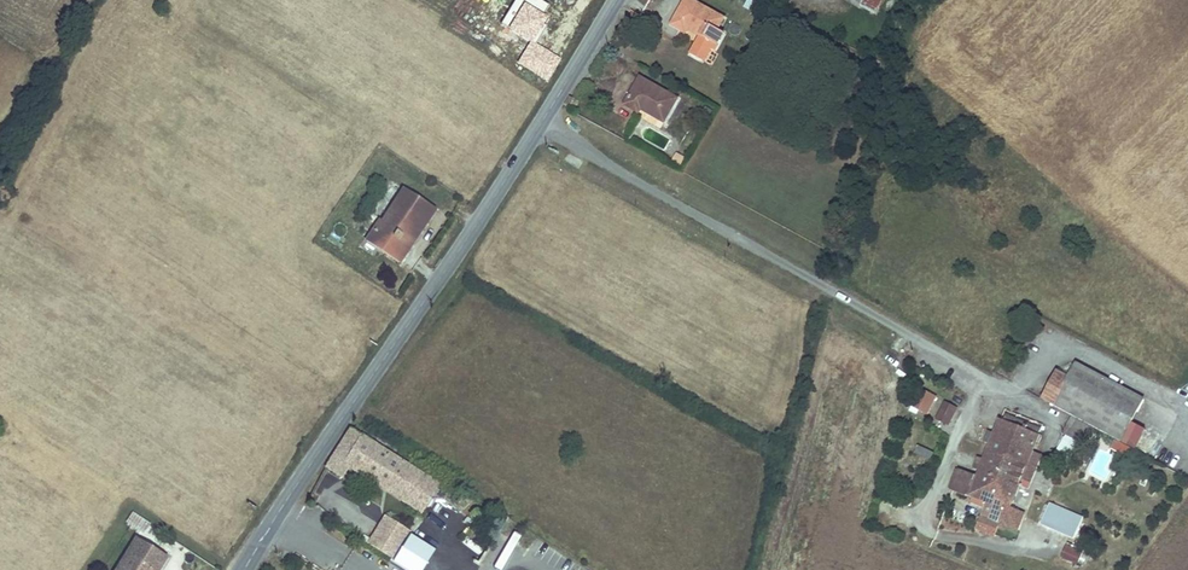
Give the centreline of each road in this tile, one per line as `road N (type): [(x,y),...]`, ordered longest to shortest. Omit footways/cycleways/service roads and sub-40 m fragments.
road 1 (tertiary): [(616,0),(244,569)]

